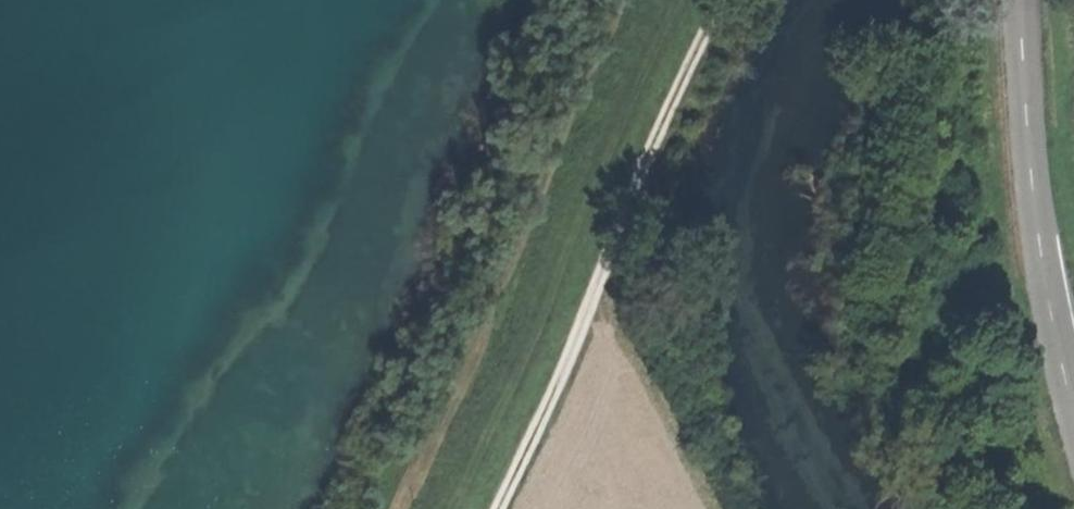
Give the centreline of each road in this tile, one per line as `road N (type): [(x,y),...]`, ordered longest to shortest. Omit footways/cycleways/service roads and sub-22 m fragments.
road 1 (track): [(446,508),(680,0)]
road 2 (track): [(495,508),(720,0)]
road 3 (track): [(609,0),(391,508)]
road 4 (unclassified): [(1021,0),(1035,217),(1073,416)]

